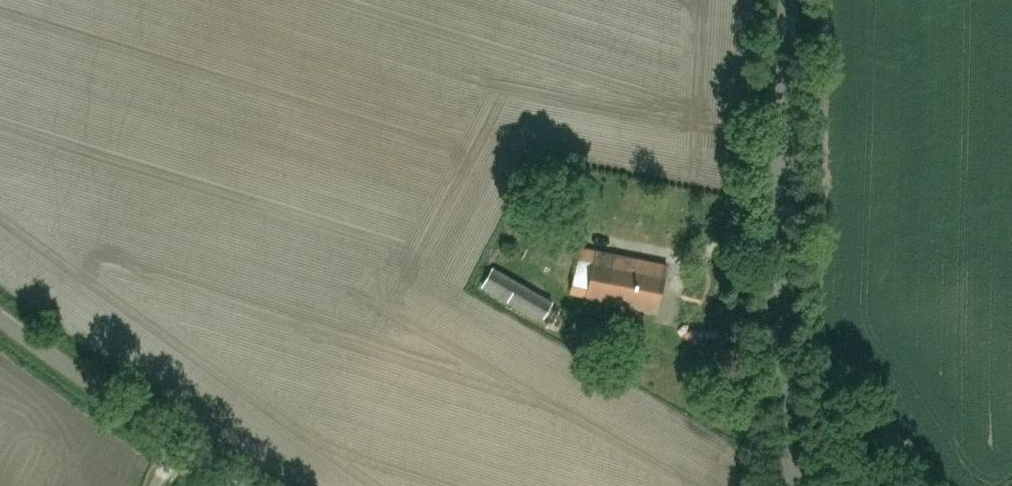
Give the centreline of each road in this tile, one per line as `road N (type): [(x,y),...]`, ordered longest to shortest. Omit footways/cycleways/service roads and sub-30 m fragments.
road 1 (residential): [(788,0),(778,207),(803,485)]
road 2 (residential): [(221,485),(0,329)]

